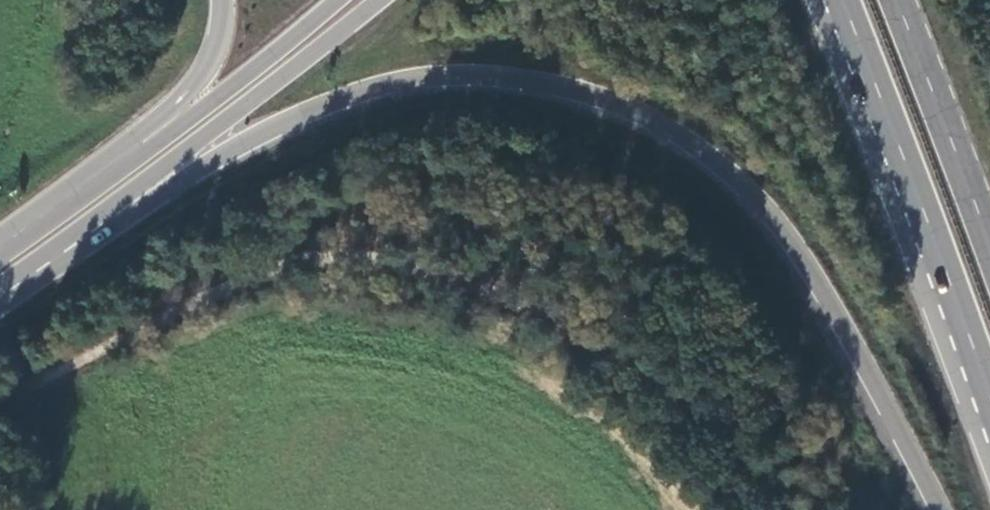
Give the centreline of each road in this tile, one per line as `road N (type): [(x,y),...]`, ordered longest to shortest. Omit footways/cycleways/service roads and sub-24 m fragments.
road 1 (trunk): [(40,268),(257,143),(363,94),(430,80),(492,80),(571,93),(641,121),(750,197),(814,289),(941,509)]
road 2 (trunk): [(833,0),(989,410)]
road 3 (primary): [(40,268),(382,0)]
road 4 (primary): [(339,0),(100,187),(21,231)]
road 5 (trunk): [(225,0),(221,39),(196,83),(21,231)]
road 6 (trunk): [(989,244),(896,0)]

